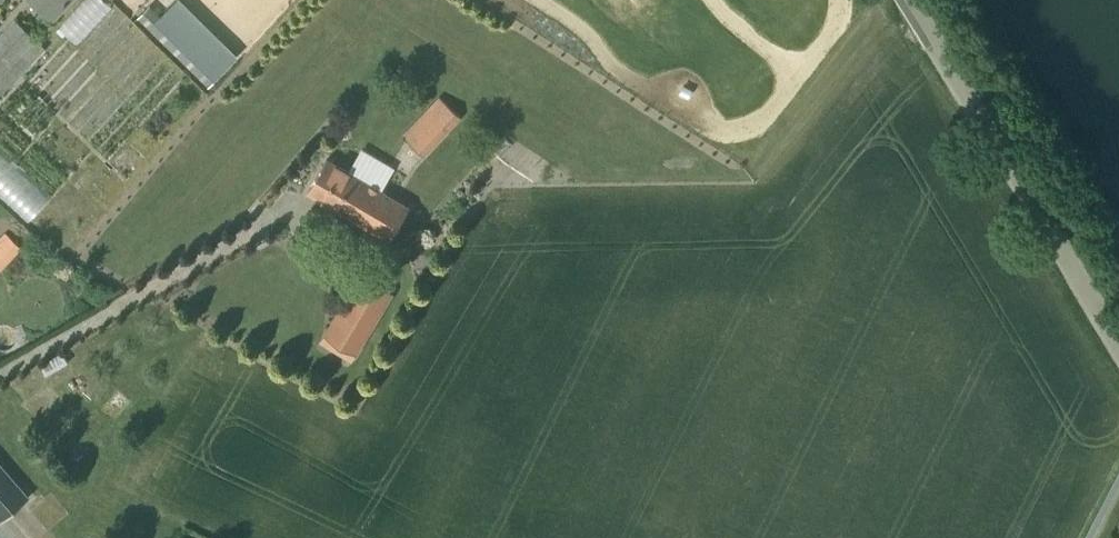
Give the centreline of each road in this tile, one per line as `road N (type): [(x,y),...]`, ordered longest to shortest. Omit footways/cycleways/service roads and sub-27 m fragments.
road 1 (unclassified): [(1118,365),(895,0)]
road 2 (unclassified): [(0,365),(292,206)]

